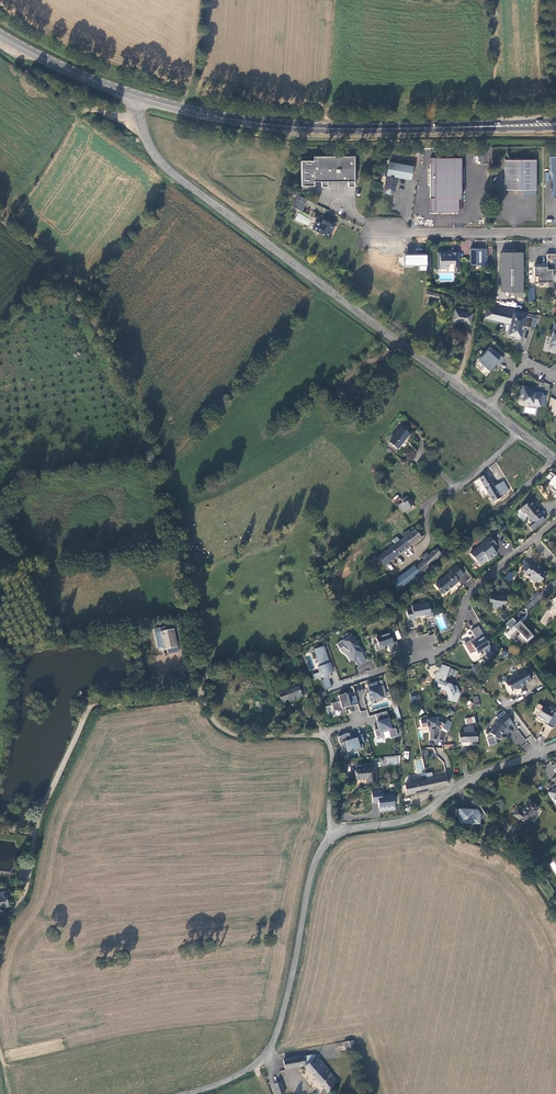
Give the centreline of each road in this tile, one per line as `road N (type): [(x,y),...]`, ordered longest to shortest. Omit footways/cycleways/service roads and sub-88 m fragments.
road 1 (residential): [(141,98),(147,141),(165,166),(487,408)]
road 2 (secondary): [(490,127),(281,126),(141,98)]
road 3 (track): [(2,915),(19,901),(36,824),(84,712),(198,692)]
road 4 (unclassified): [(189,1093),(266,1053),(312,867),(332,832)]
road 5 (residential): [(332,832),(428,811),(467,780),(555,747)]
road 6 (residential): [(535,539),(472,593),(453,644),(366,677)]
road 7 (residential): [(366,232),(555,234)]
road 8 (residential): [(553,458),(417,584)]
road 9 (track): [(174,556),(0,578)]
road 10 (track): [(313,737),(224,732),(198,692),(196,673)]
road 11 (secondary): [(141,98),(0,35)]
road 12 (residential): [(520,433),(470,478),(431,499),(424,508),(429,531)]

